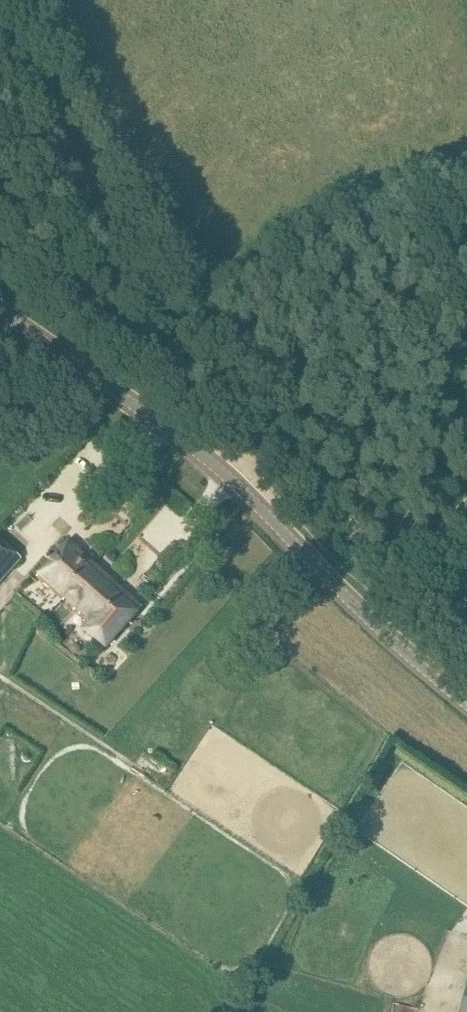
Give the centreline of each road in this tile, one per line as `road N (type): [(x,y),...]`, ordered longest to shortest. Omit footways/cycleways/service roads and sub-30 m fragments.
road 1 (tertiary): [(466,703),(366,622),(239,490),(0,303)]
road 2 (track): [(289,540),(196,332),(66,88)]

